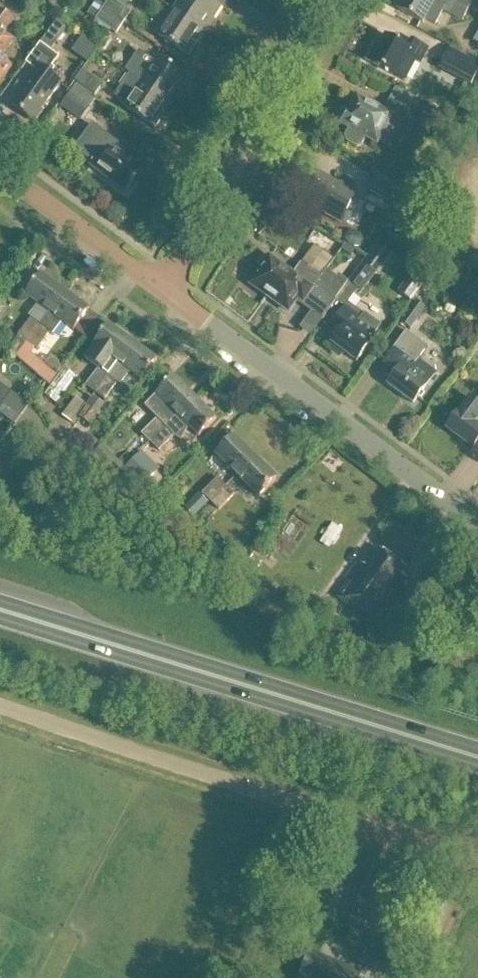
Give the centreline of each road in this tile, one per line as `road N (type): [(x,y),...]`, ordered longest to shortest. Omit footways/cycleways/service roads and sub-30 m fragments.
road 1 (unclassified): [(477,865),(0,710)]
road 2 (trunk): [(477,761),(0,613)]
road 3 (unclassified): [(477,522),(167,290)]
road 4 (unclassified): [(167,290),(323,0)]
road 5 (unclassified): [(167,290),(0,171)]
road 6 (track): [(456,857),(396,977)]

